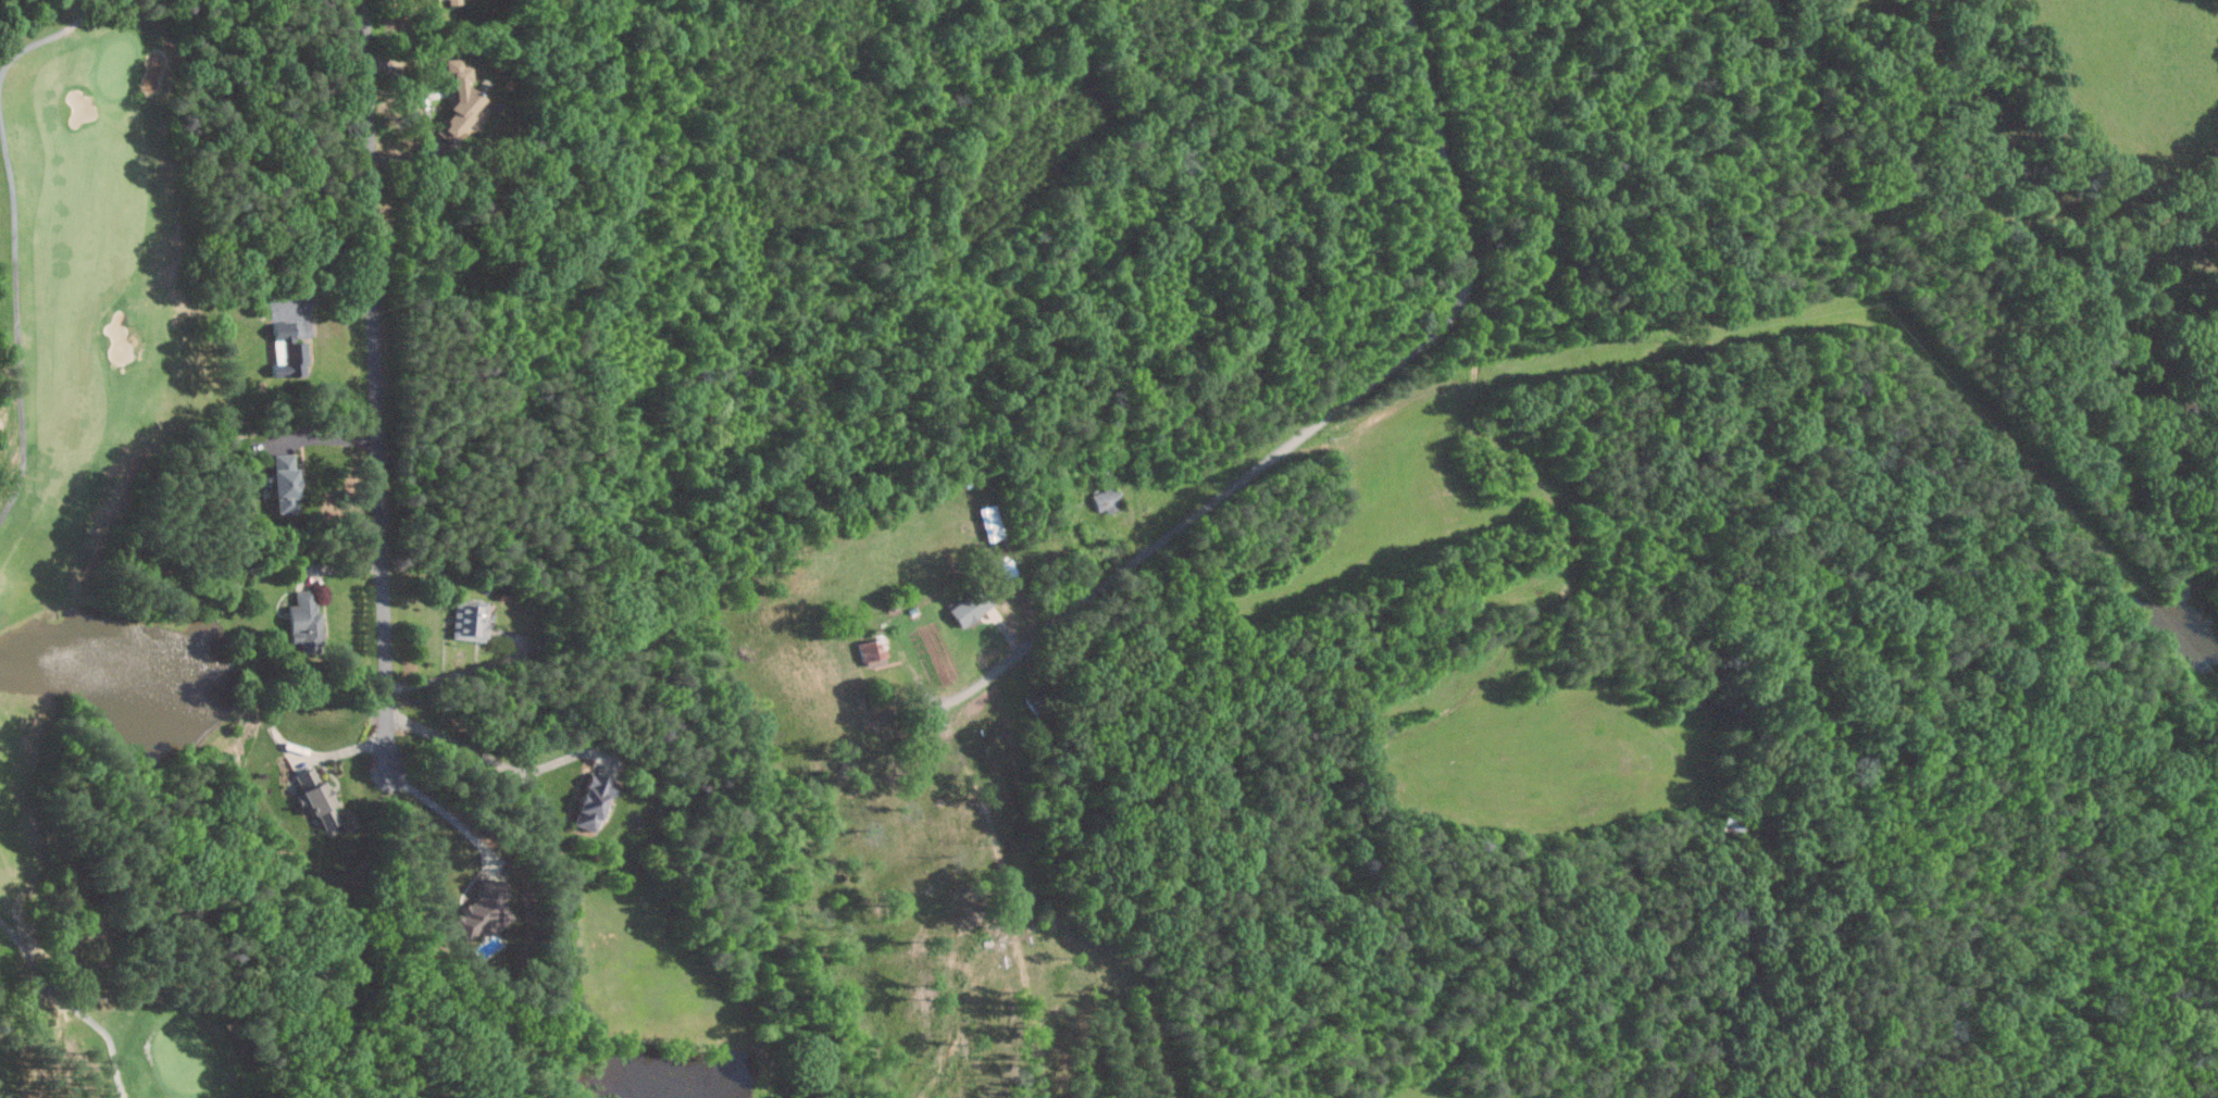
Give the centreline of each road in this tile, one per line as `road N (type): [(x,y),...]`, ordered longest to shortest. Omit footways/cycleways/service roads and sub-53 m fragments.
road 1 (residential): [(935,708),(979,687),(1436,332),(1466,298),(1469,275),(1442,142),(1404,0)]
road 2 (residential): [(390,766),(363,0)]

